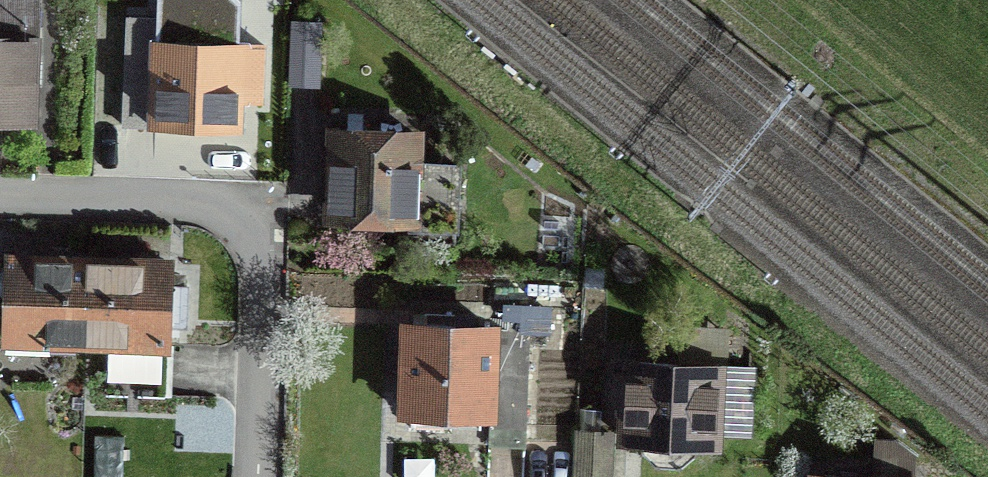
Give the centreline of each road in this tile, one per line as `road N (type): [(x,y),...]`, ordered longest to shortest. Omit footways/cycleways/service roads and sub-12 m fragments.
road 1 (residential): [(0,204),(199,211),(254,229),(267,275),(257,476)]

